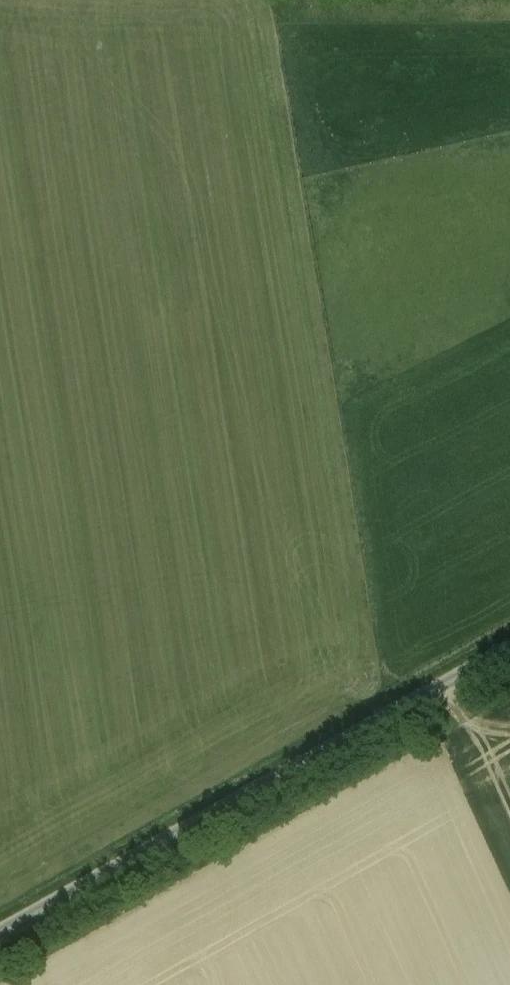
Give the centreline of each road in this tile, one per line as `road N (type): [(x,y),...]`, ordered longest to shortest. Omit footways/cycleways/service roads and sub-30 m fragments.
road 1 (unclassified): [(509,644),(0,927)]

